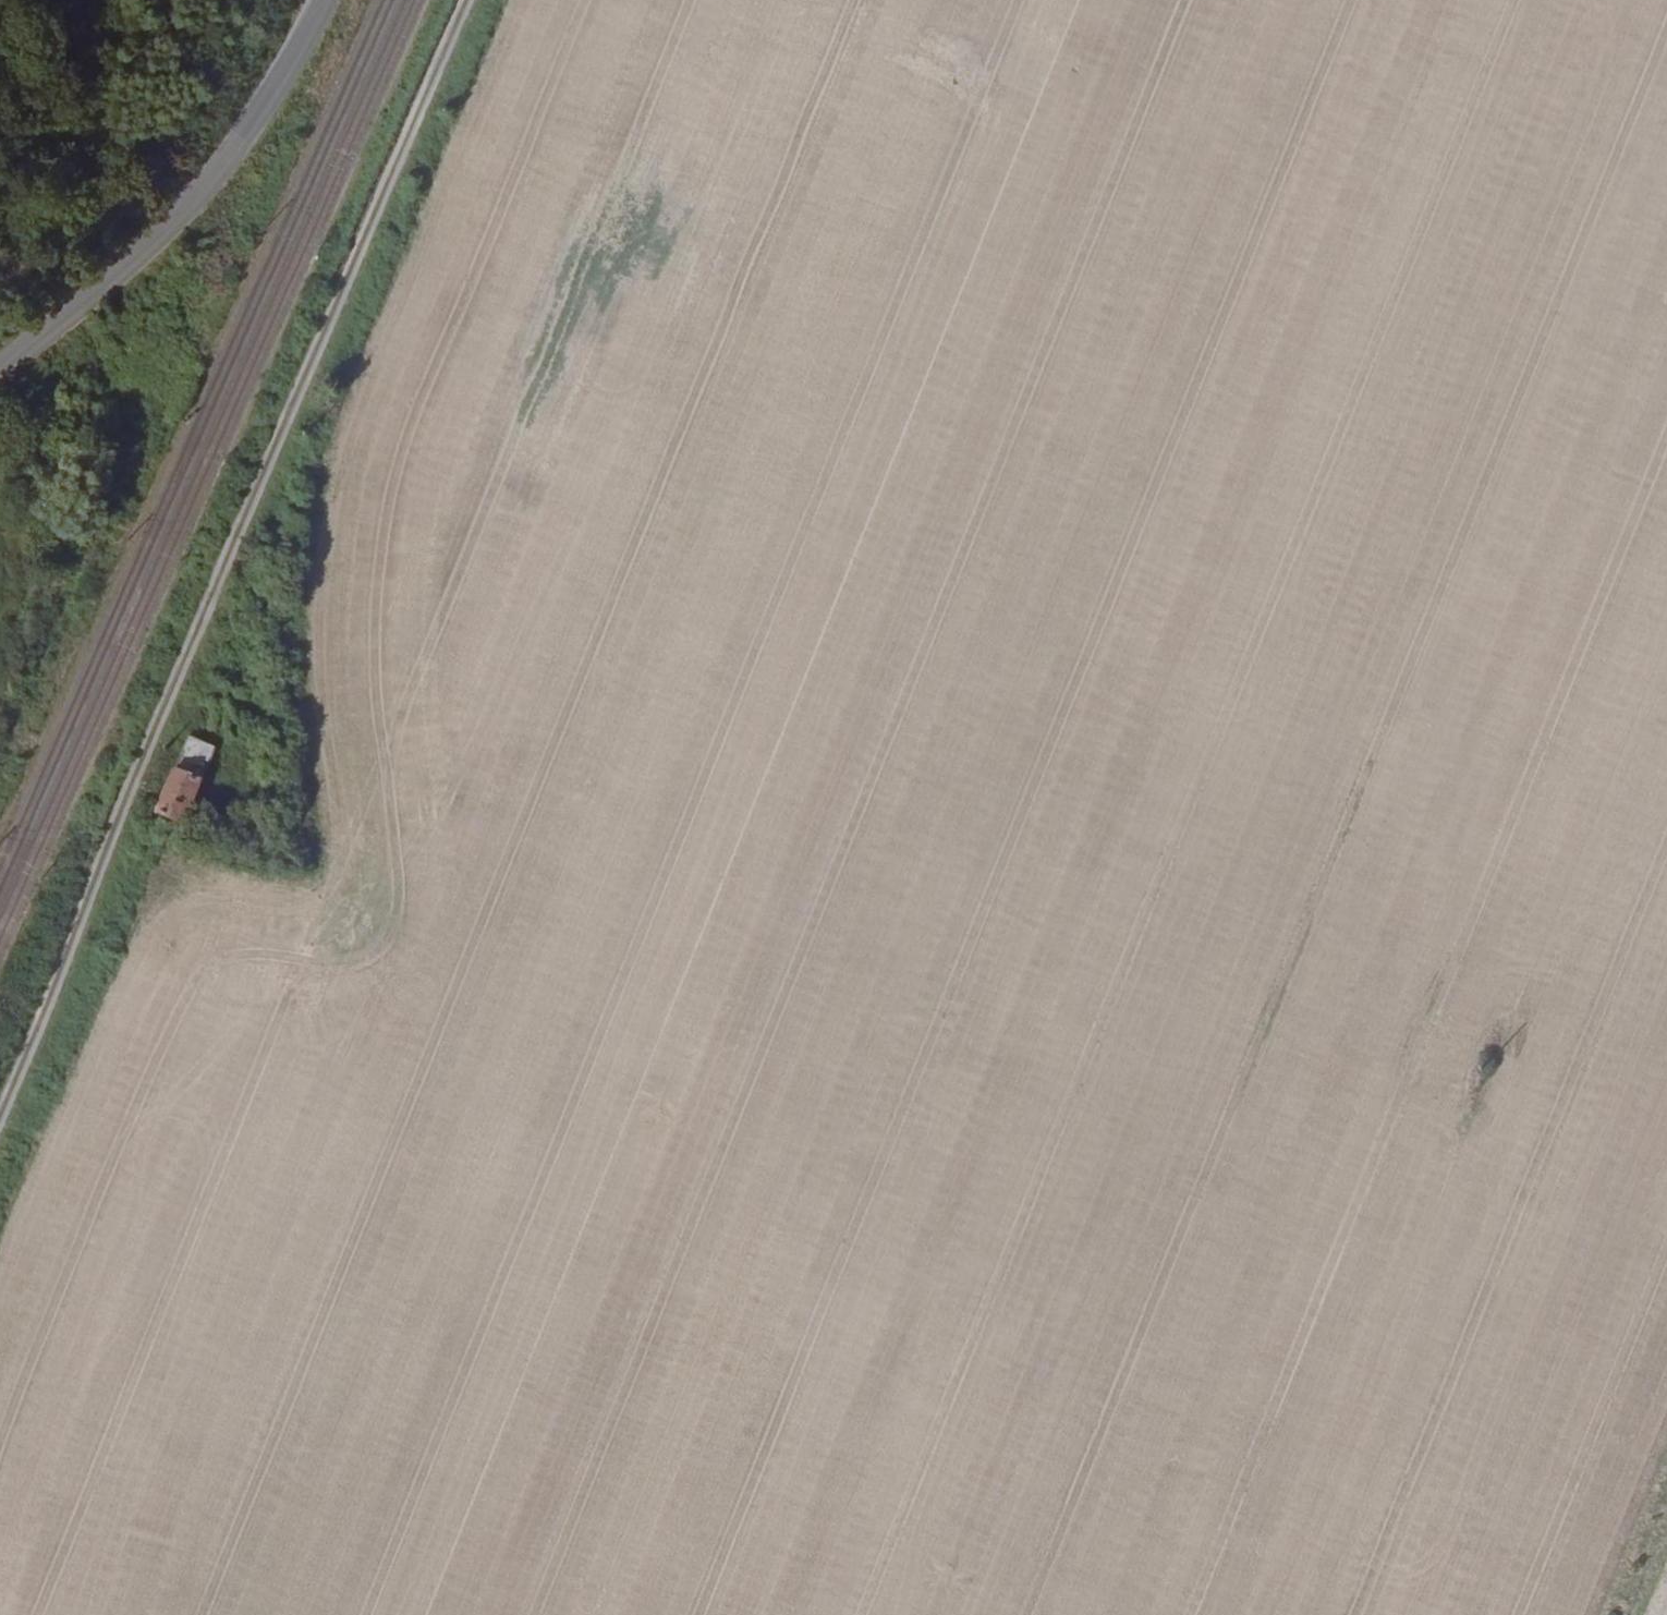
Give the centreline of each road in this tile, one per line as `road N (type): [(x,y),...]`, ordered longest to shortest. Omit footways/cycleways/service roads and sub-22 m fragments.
road 1 (track): [(460,0),(0,1120)]
road 2 (unclassified): [(323,0),(232,153),(176,218),(0,367)]

